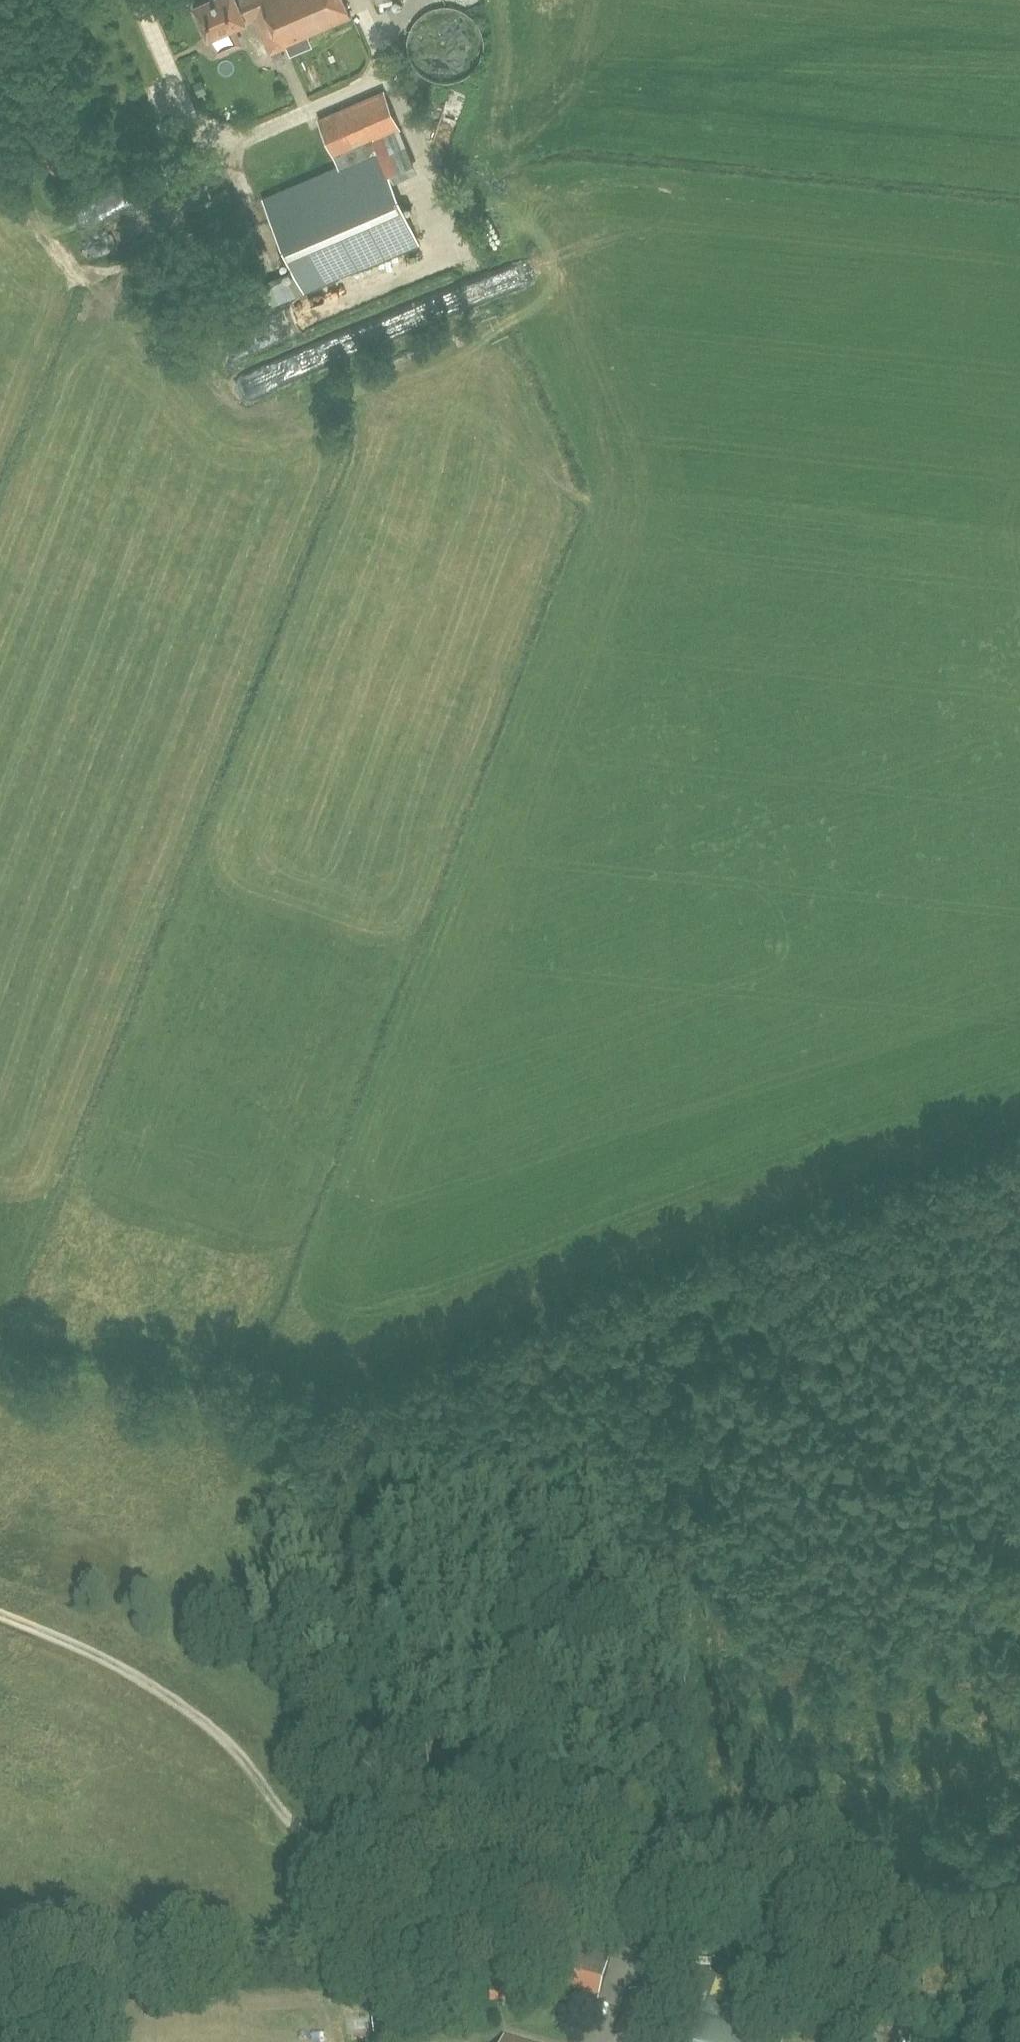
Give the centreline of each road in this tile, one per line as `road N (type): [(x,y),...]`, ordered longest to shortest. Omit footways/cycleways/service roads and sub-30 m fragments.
road 1 (unclassified): [(350,1853),(654,1863),(1019,1857)]

